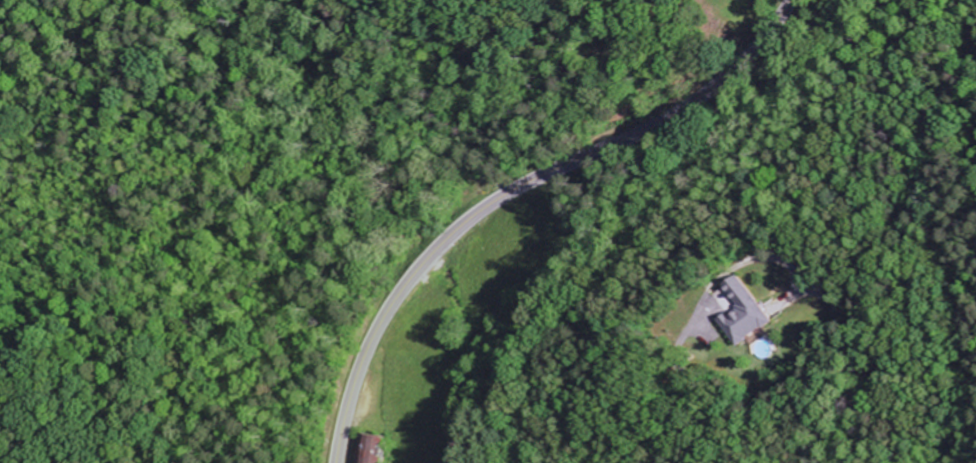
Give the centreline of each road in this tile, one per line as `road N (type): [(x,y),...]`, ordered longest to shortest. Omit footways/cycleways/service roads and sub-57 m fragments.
road 1 (primary): [(333,462),(376,328),(461,223),(633,134),(728,67),(791,0)]

